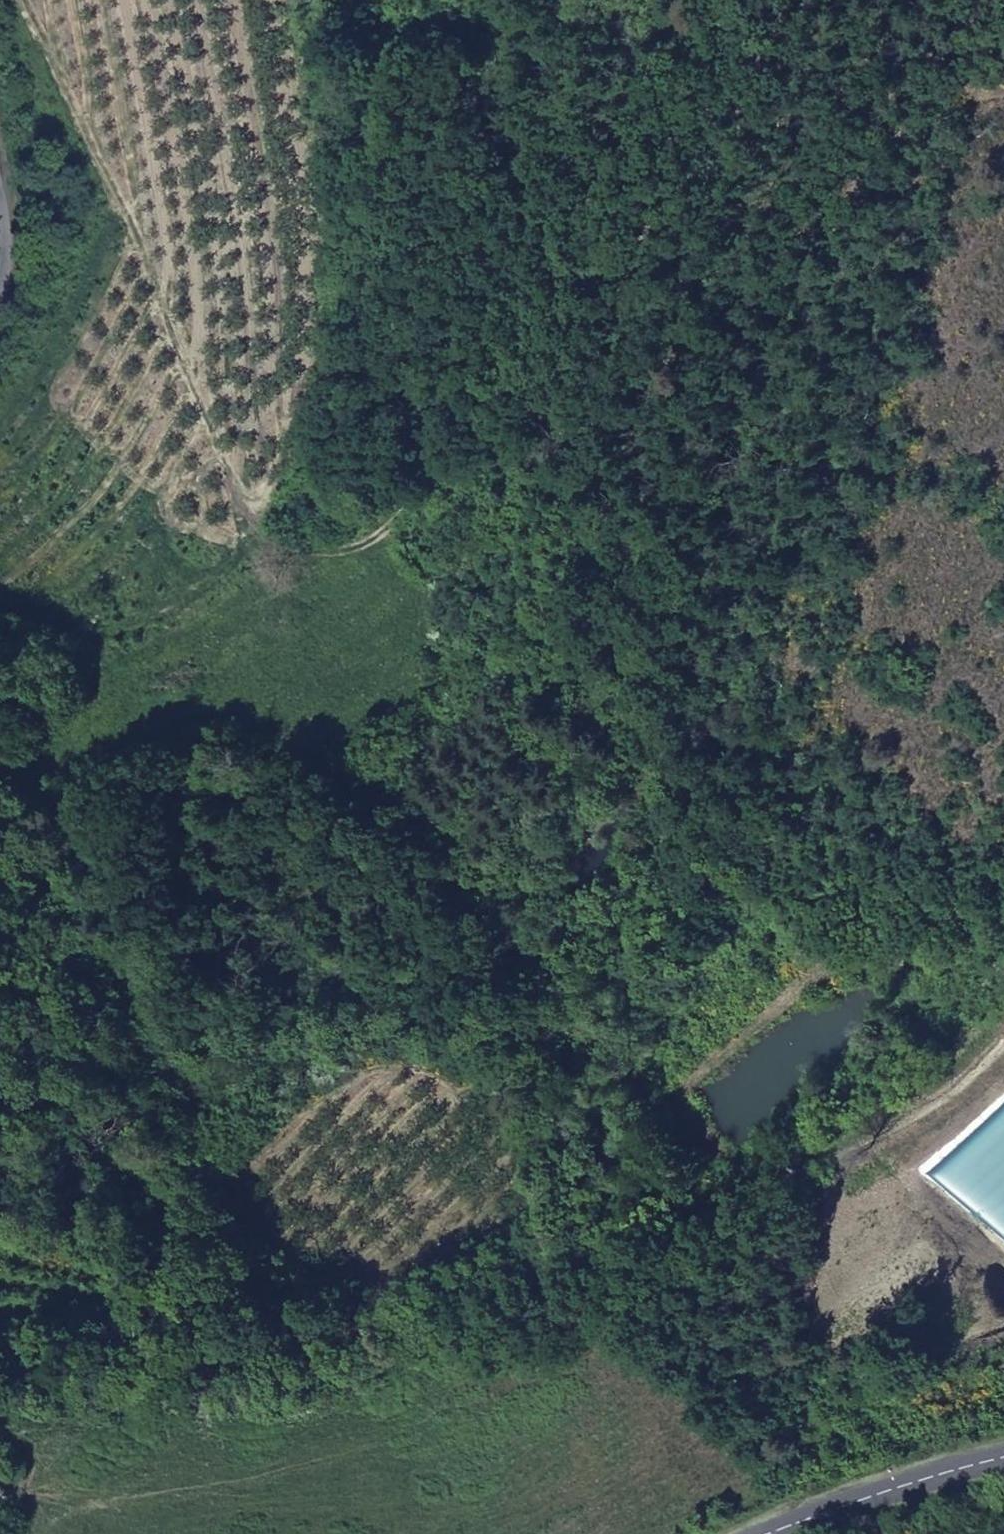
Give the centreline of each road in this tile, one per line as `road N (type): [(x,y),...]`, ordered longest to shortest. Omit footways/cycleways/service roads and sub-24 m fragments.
road 1 (secondary): [(1003,1456),(771,1533)]
road 2 (track): [(954,0),(966,93),(1003,88)]

